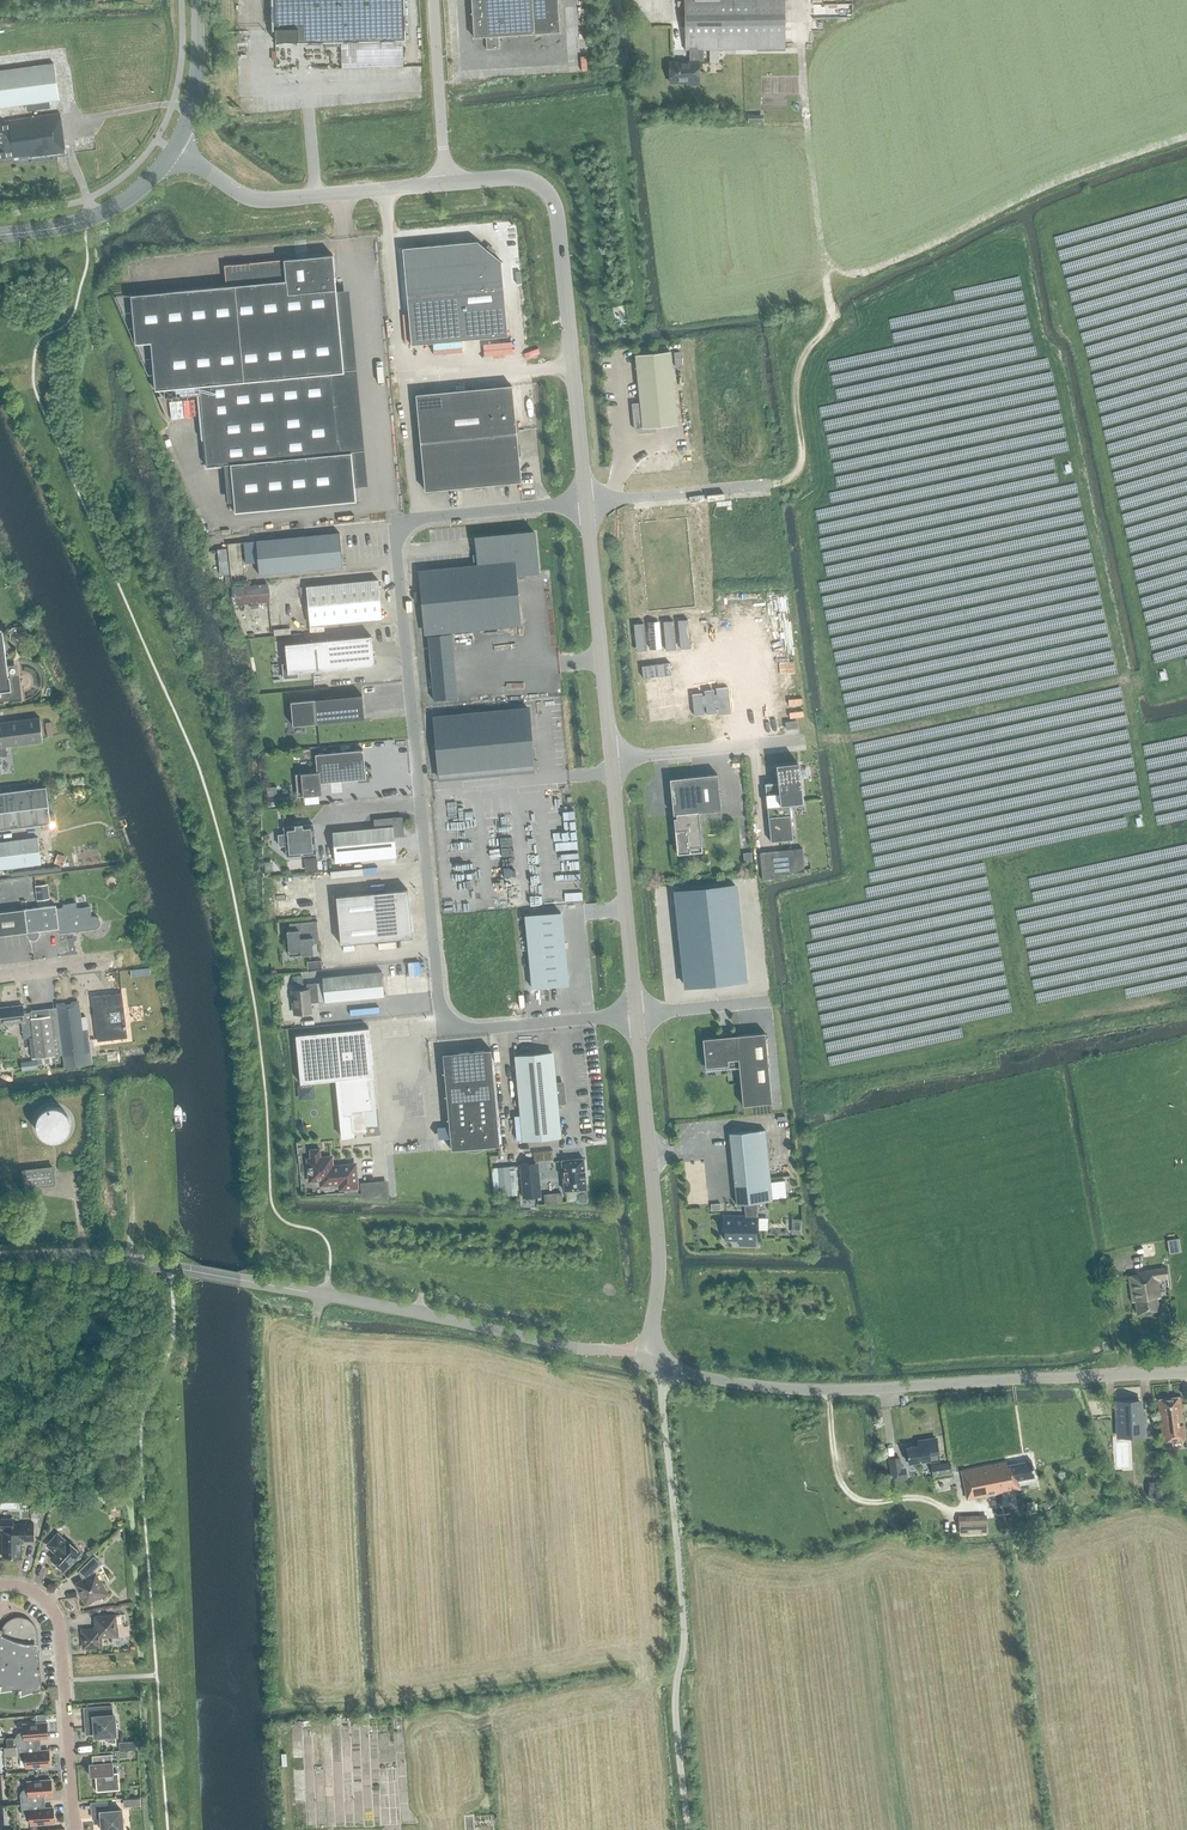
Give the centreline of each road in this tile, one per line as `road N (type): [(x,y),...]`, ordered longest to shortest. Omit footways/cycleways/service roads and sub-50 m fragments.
road 1 (unclassified): [(636,1014),(472,1030),(449,1023),(439,1002),(424,843),(399,532),(425,517),(586,502)]
road 2 (unclassified): [(661,1358),(129,1261),(0,1259)]
road 3 (track): [(802,56),(821,244),(827,262),(844,272),(875,268),(1061,180),(1186,136)]
road 4 (tertiary): [(661,1358),(715,1379),(819,1390),(1186,1372)]
road 5 (unclassified): [(661,1358),(683,1617),(675,1710),(687,1829)]
road 6 (tertiary): [(586,502),(551,198),(525,178),(446,183)]
road 7 (tertiary): [(661,1358),(653,1332),(658,1242),(636,1014)]
road 8 (tertiary): [(446,183),(262,200),(174,150)]
road 9 (residential): [(0,1585),(35,1592),(58,1622),(74,1829)]
road 10 (tertiary): [(611,759),(586,502)]
road 11 (tertiary): [(636,1014),(611,759)]
road 12 (tertiary): [(0,234),(107,211),(138,192),(174,150)]
road 13 (unclassified): [(806,740),(611,759)]
road 14 (track): [(772,484),(801,464),(798,371),(834,319)]
road 15 (unclassified): [(586,502),(772,484)]
road 16 (unclassified): [(434,0),(446,183)]
road 17 (tertiary): [(174,150),(195,95),(197,0)]
road 18 (unclassified): [(636,1014),(771,1001)]

